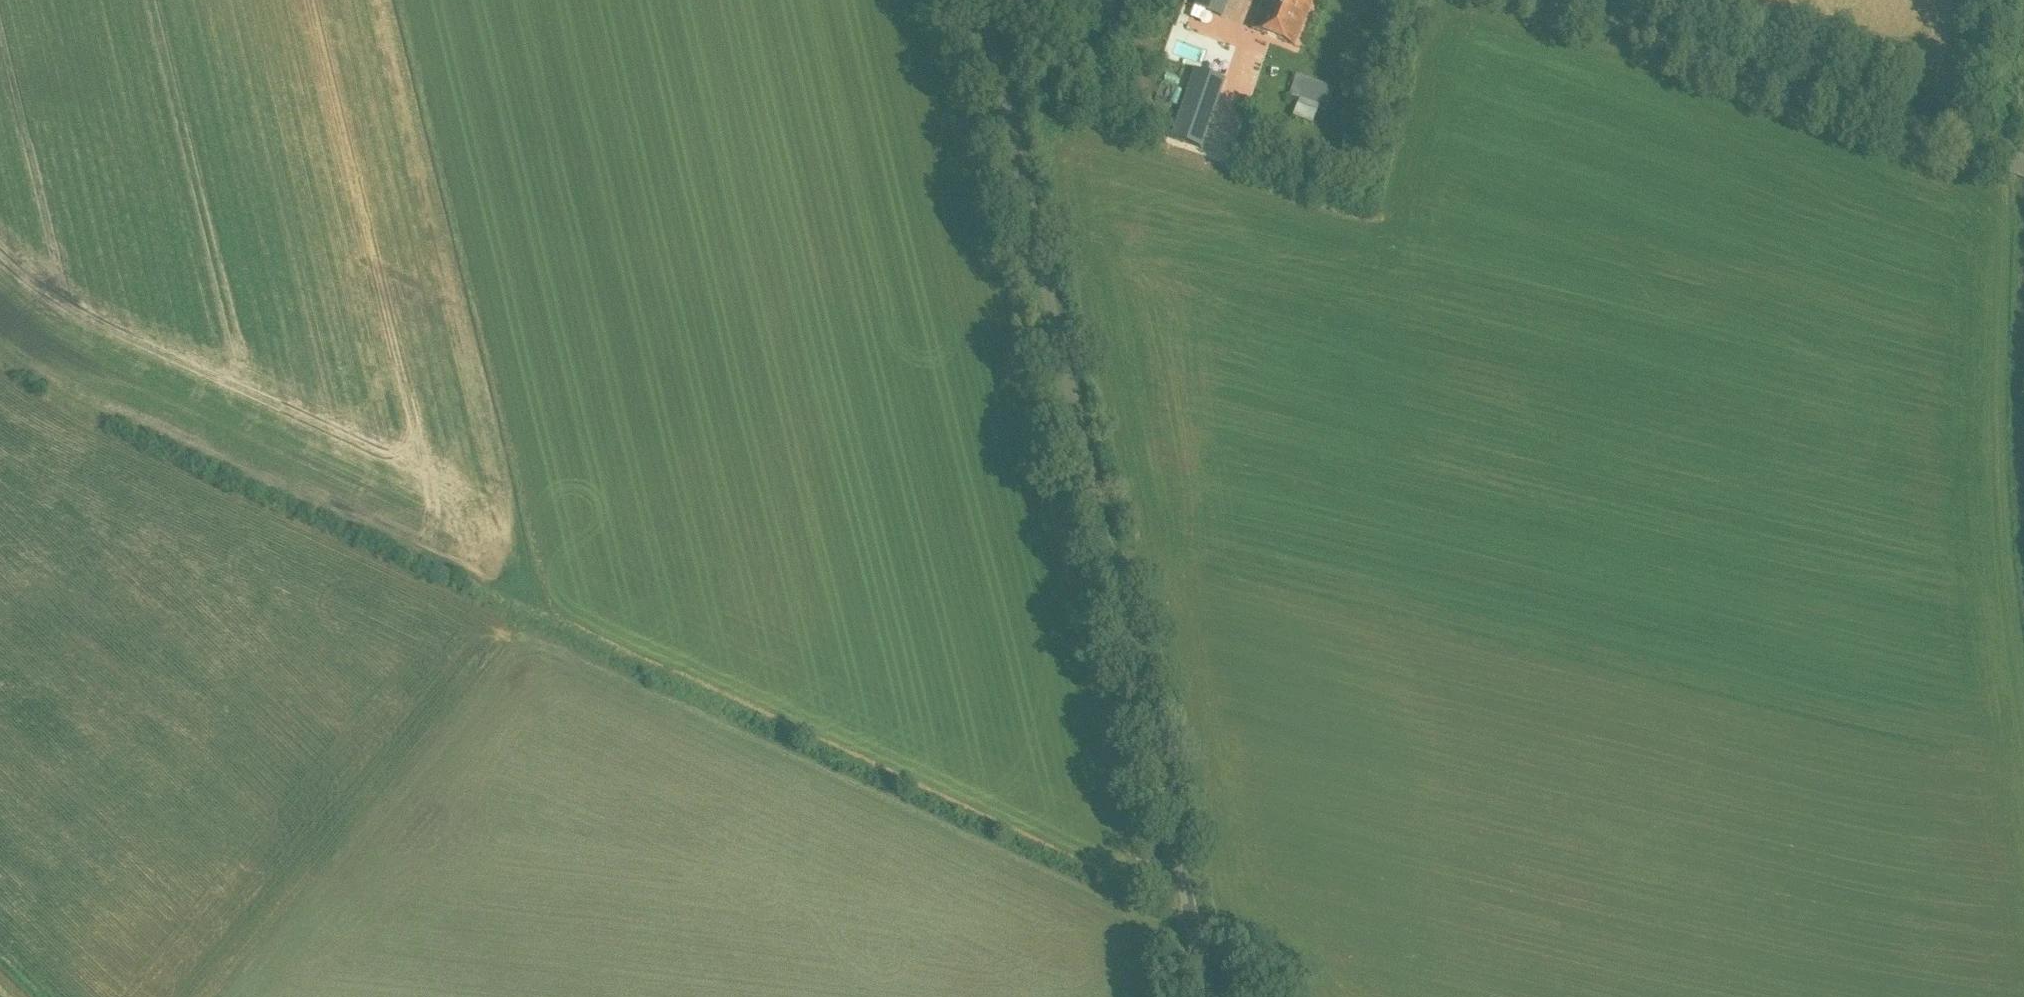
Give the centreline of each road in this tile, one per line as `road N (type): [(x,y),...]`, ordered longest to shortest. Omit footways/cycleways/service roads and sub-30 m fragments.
road 1 (unclassified): [(1210,996),(979,0)]
road 2 (unclassified): [(1542,0),(1996,157)]

